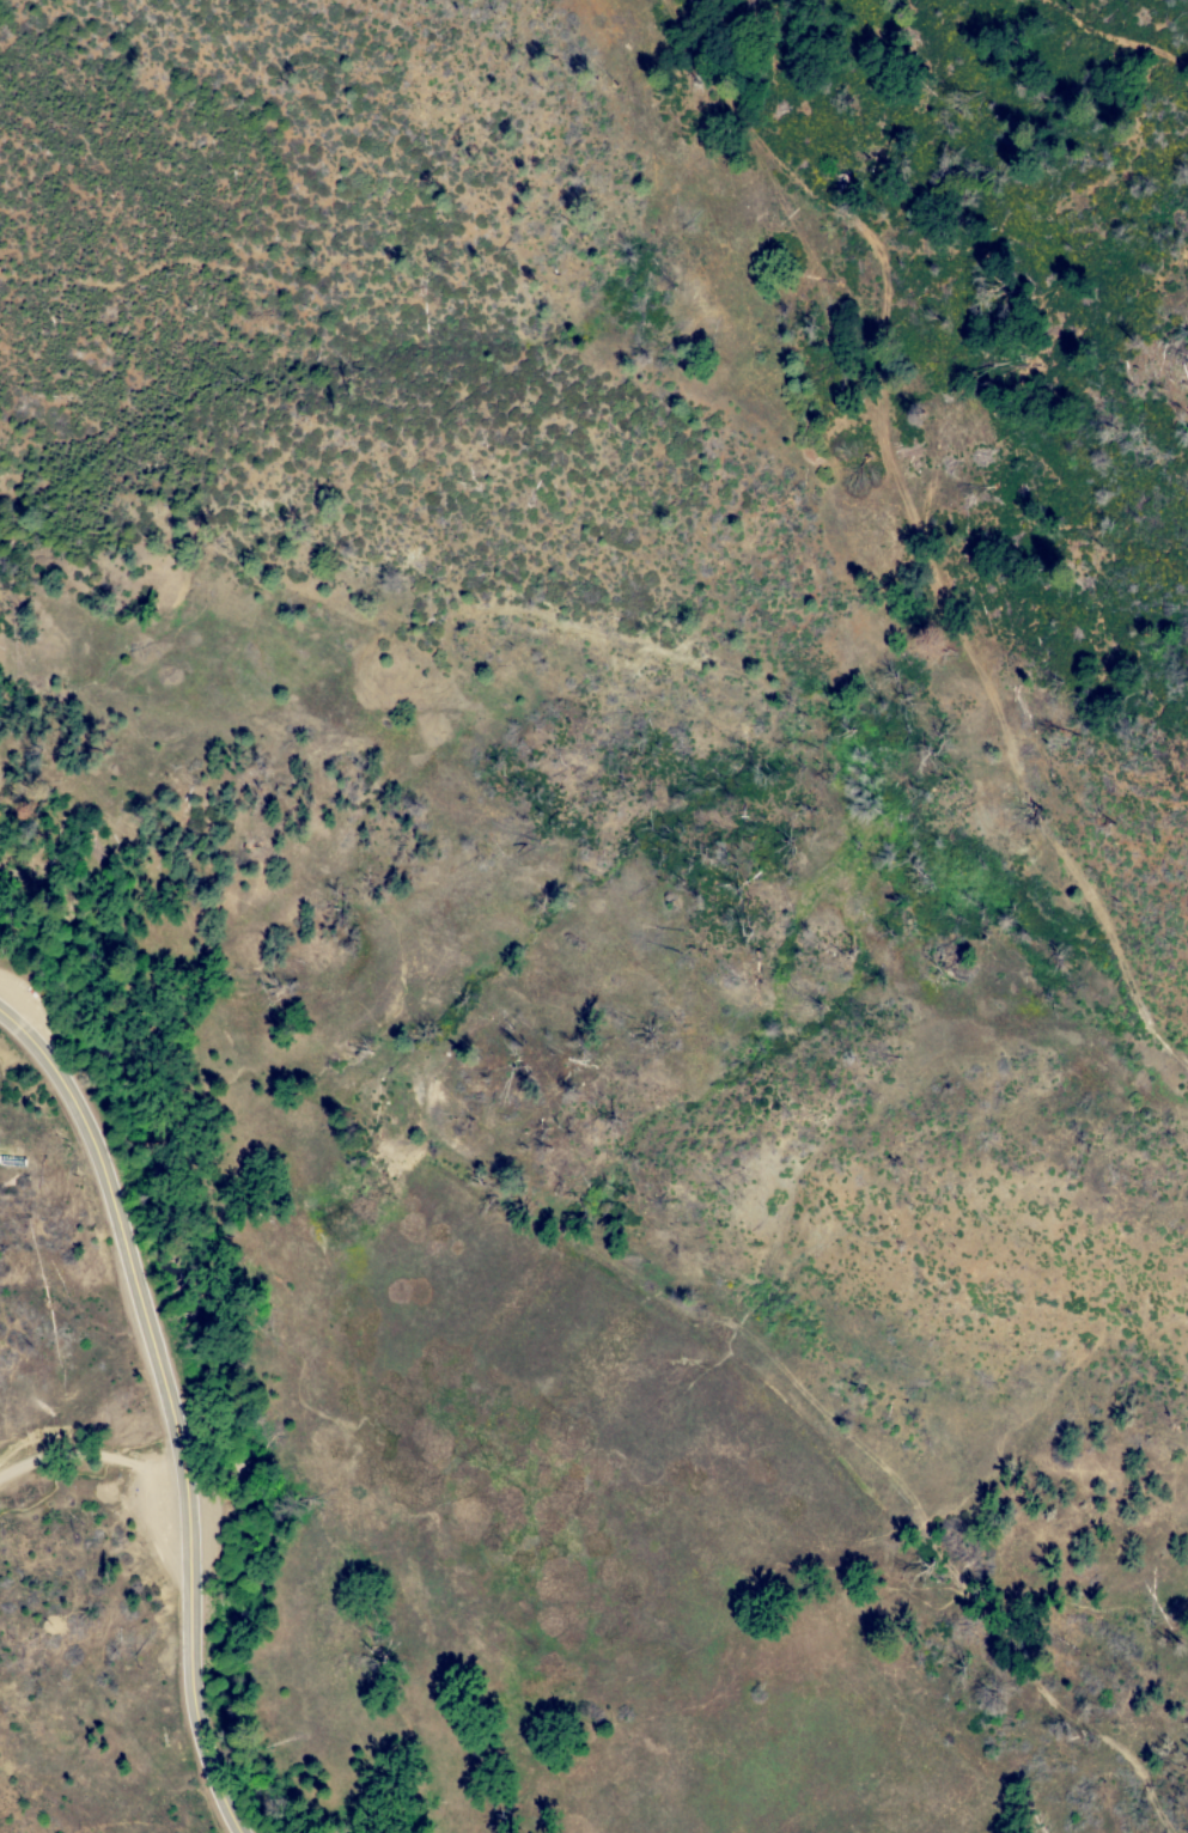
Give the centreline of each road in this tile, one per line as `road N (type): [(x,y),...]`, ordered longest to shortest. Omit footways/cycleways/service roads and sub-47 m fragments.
road 1 (residential): [(1187,1086),(1129,1010),(1092,896),(993,759),(912,546),(834,288),(693,41),(653,0)]
road 2 (secondary): [(0,1011),(49,1062),(86,1132),(156,1348),(187,1514),(193,1685),(209,1761),(240,1832)]
road 3 (residential): [(182,1476),(90,1453),(47,1457),(0,1476)]
road 4 (residential): [(1027,0),(1103,30),(1187,78)]

